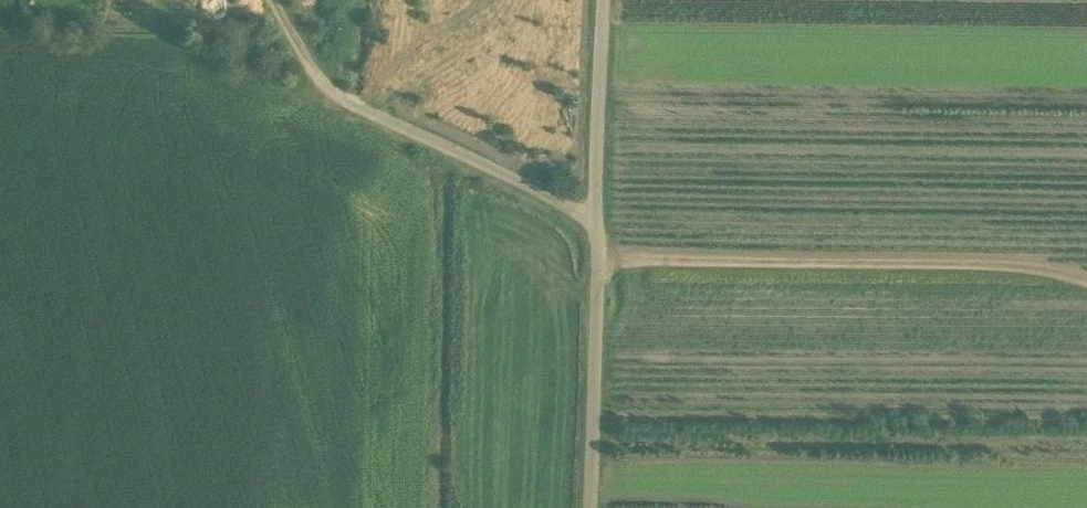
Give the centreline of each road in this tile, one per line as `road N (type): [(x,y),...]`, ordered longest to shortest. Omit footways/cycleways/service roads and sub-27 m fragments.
road 1 (unclassified): [(589,507),(603,0)]
road 2 (track): [(597,260),(1086,279)]

